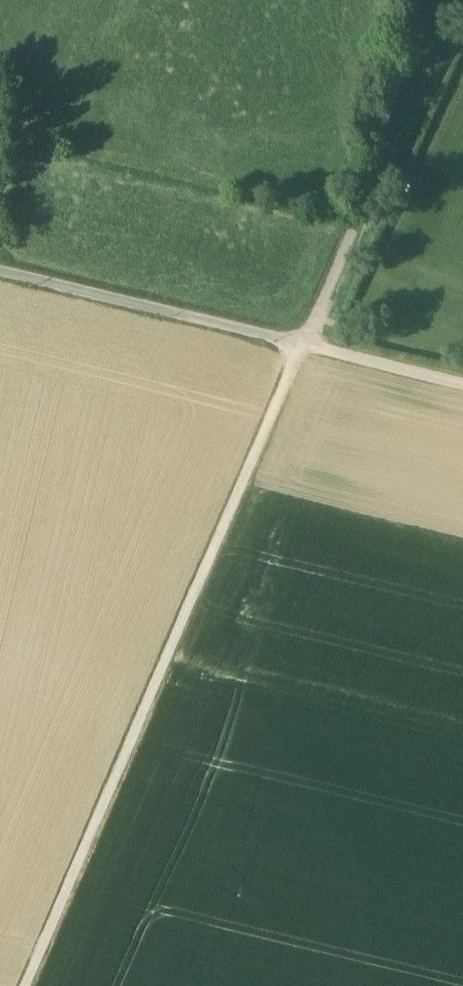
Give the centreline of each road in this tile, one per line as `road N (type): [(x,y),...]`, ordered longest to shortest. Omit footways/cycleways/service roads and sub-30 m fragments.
road 1 (track): [(26,985),(302,346)]
road 2 (track): [(0,273),(462,384)]

